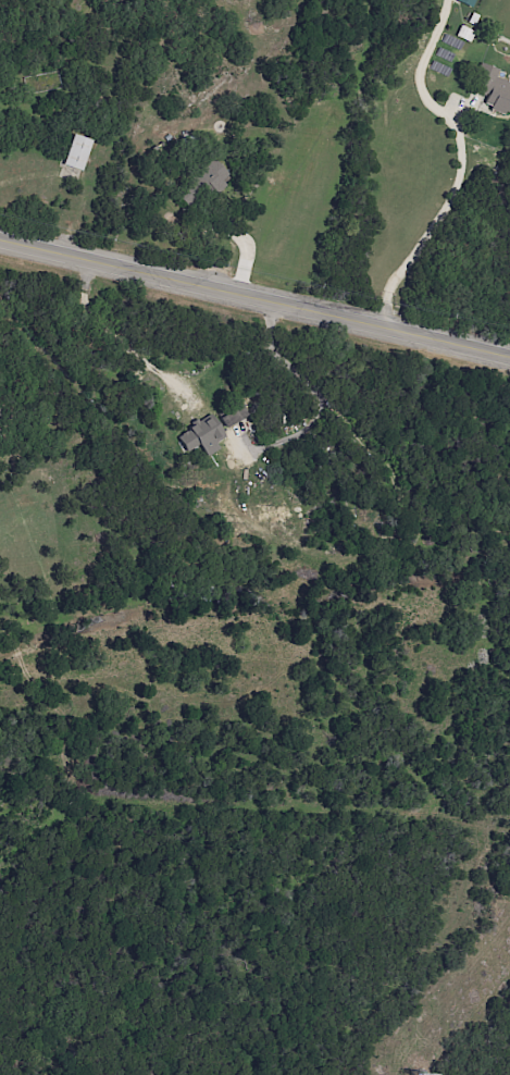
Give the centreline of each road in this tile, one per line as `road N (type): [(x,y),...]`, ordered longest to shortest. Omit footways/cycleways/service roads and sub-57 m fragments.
road 1 (tertiary): [(509,349),(0,233)]

